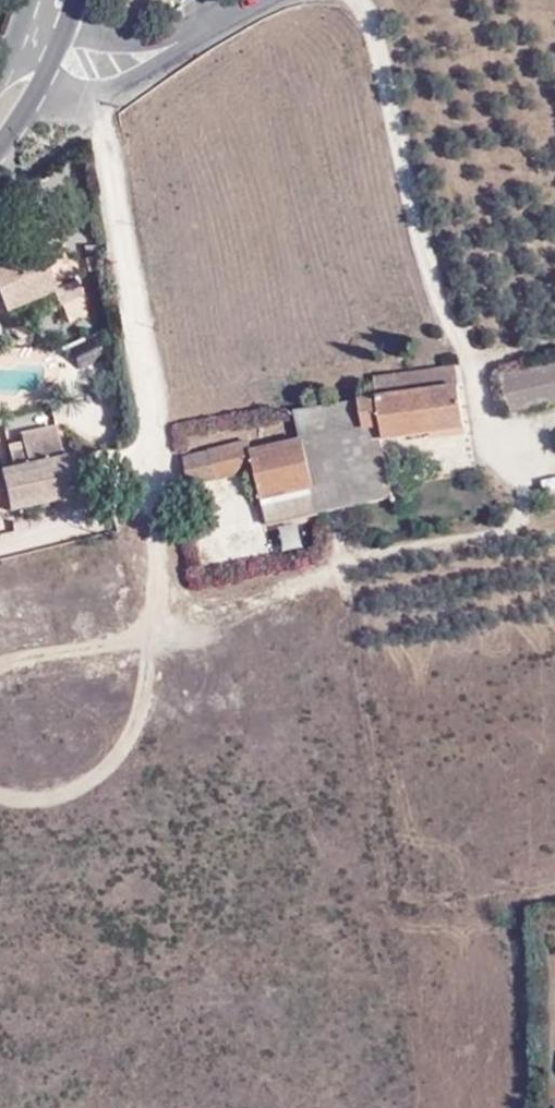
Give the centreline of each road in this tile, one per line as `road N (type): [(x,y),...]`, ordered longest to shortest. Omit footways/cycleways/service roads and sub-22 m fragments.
road 1 (unclassified): [(94,96),(139,82),(243,7)]
road 2 (unclassified): [(243,7),(171,37),(97,46)]

